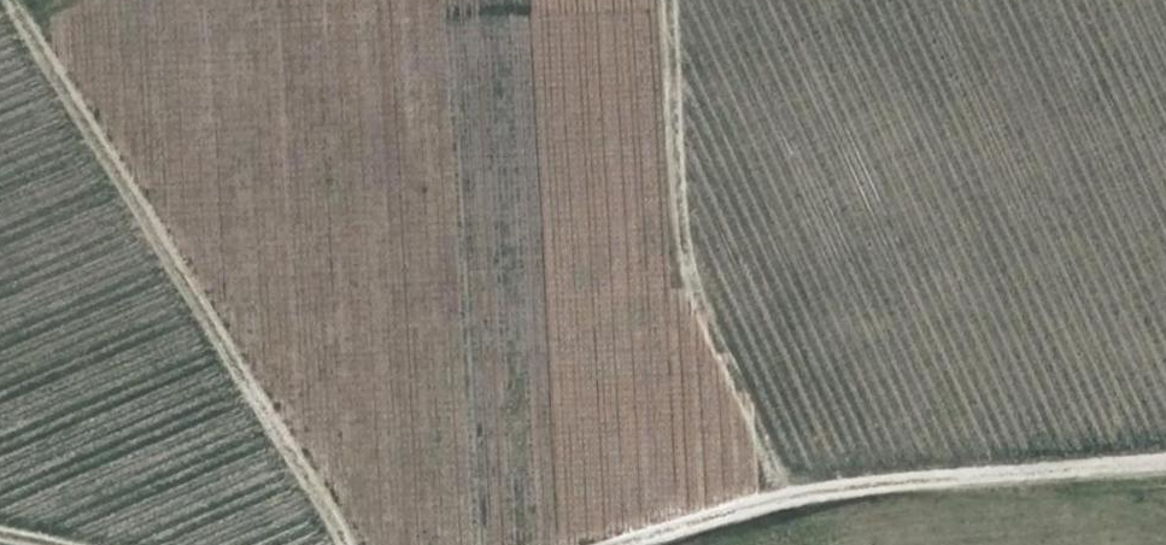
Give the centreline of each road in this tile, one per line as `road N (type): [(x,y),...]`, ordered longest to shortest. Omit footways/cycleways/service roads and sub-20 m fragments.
road 1 (track): [(7,0),(333,544)]
road 2 (track): [(575,544),(774,487),(1165,462)]
road 3 (track): [(671,0),(689,295),(774,487)]

